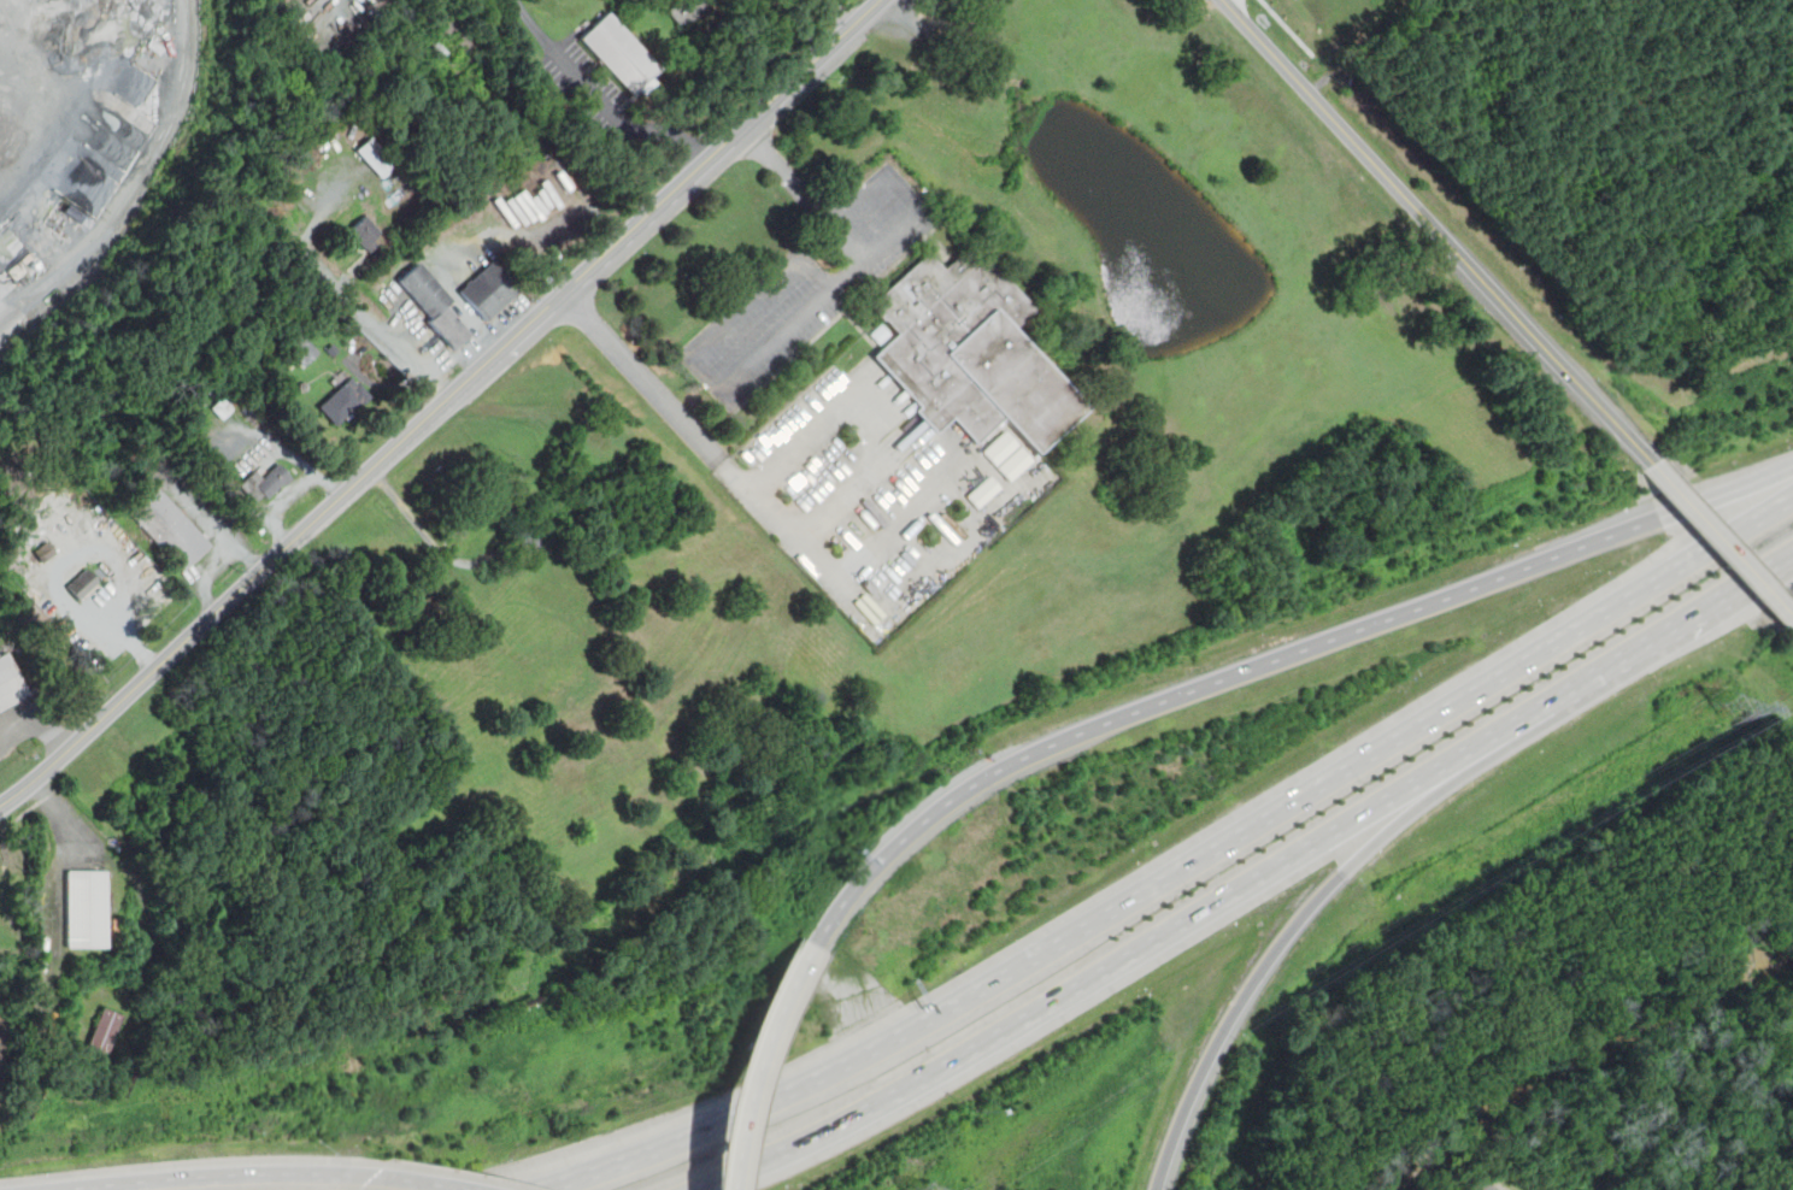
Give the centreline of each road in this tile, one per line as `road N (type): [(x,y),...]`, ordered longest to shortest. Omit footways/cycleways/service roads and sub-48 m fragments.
road 1 (motorway): [(1792,495),(901,1036),(683,1142),(539,1189)]
road 2 (motorway): [(1666,516),(1107,721),(998,770),(878,858),(809,944)]
road 3 (motorway): [(698,1189),(924,1078),(1495,731)]
road 4 (tertiary): [(1656,465),(1224,0)]
road 5 (residential): [(0,806),(381,459)]
road 6 (residential): [(381,459),(745,125)]
road 7 (motorway): [(1155,1189),(1228,1021),(1345,870)]
road 8 (motorway): [(1495,731),(1792,551)]
road 9 (motorway): [(371,1176),(269,1172),(51,1189)]
road 10 (motorway): [(809,944),(747,1068),(722,1189)]
road 11 (residential): [(516,0),(622,125),(680,139),(705,163)]
road 12 (residential): [(447,399),(296,242)]
road 13 (motorway): [(1345,870),(1495,731)]
road 14 (tertiary): [(1792,609),(1656,465)]
road 15 (residential): [(745,125),(880,0)]
road 16 (motorway): [(1792,466),(1666,516)]

